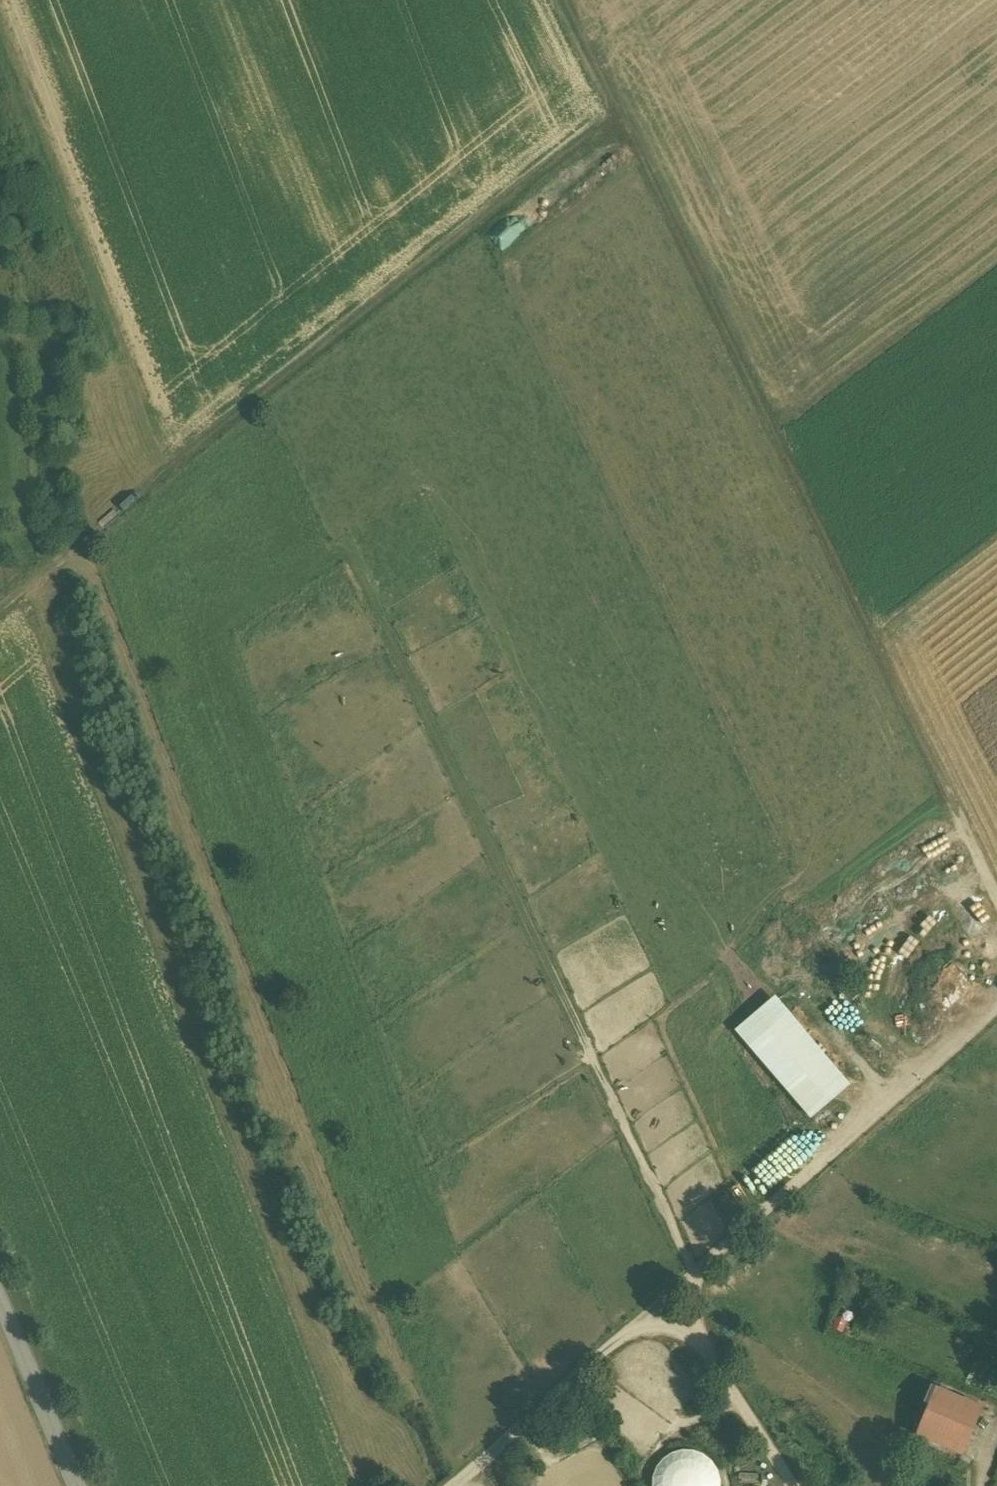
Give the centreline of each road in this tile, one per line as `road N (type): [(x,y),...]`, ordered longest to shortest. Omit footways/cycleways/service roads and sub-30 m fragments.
road 1 (track): [(565,0),(996,894)]
road 2 (track): [(617,104),(0,614)]
road 3 (unclassified): [(454,1485),(682,1274),(996,1007)]
road 4 (tertiary): [(0,1302),(78,1485)]

